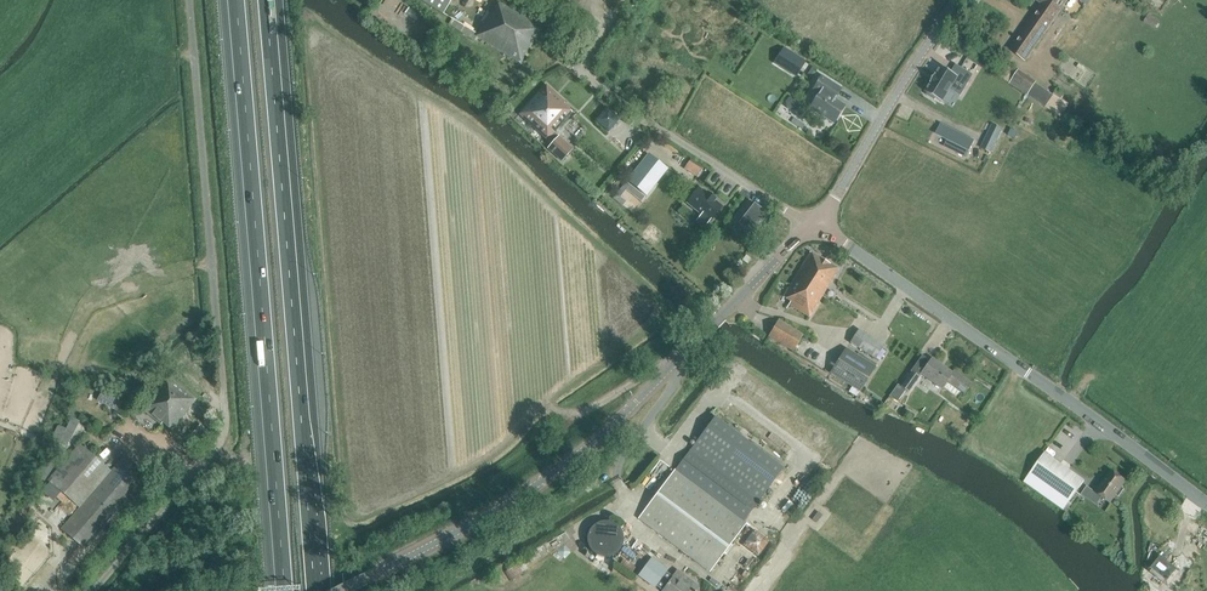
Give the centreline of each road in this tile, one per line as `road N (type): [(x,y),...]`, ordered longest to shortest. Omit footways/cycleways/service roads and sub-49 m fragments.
road 1 (track): [(91,590),(224,437),(191,0)]
road 2 (tertiary): [(342,590),(507,498),(599,435),(814,221)]
road 3 (motorway): [(322,590),(271,0)]
road 4 (motorway): [(232,0),(280,590)]
road 5 (tertiary): [(1206,504),(814,221)]
road 6 (unclassified): [(814,221),(583,75),(602,36)]
road 7 (track): [(344,590),(347,555),(359,535),(498,475),(573,417)]
road 8 (unclassified): [(814,221),(957,0)]
road 9 (track): [(573,417),(682,355)]

